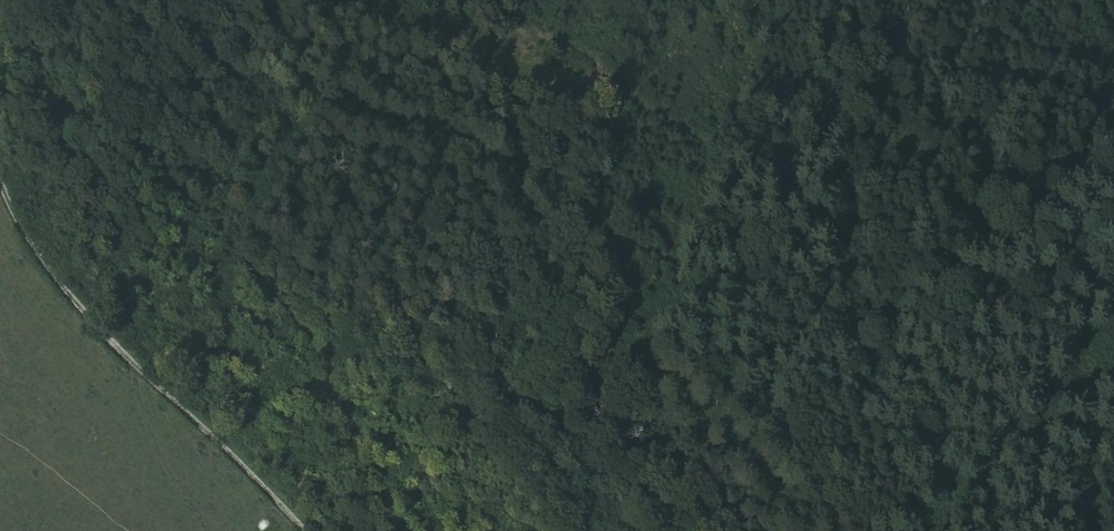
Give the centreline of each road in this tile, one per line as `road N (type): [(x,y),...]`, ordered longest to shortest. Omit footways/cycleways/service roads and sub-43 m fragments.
road 1 (track): [(308,530),(85,317),(17,220),(0,177)]

